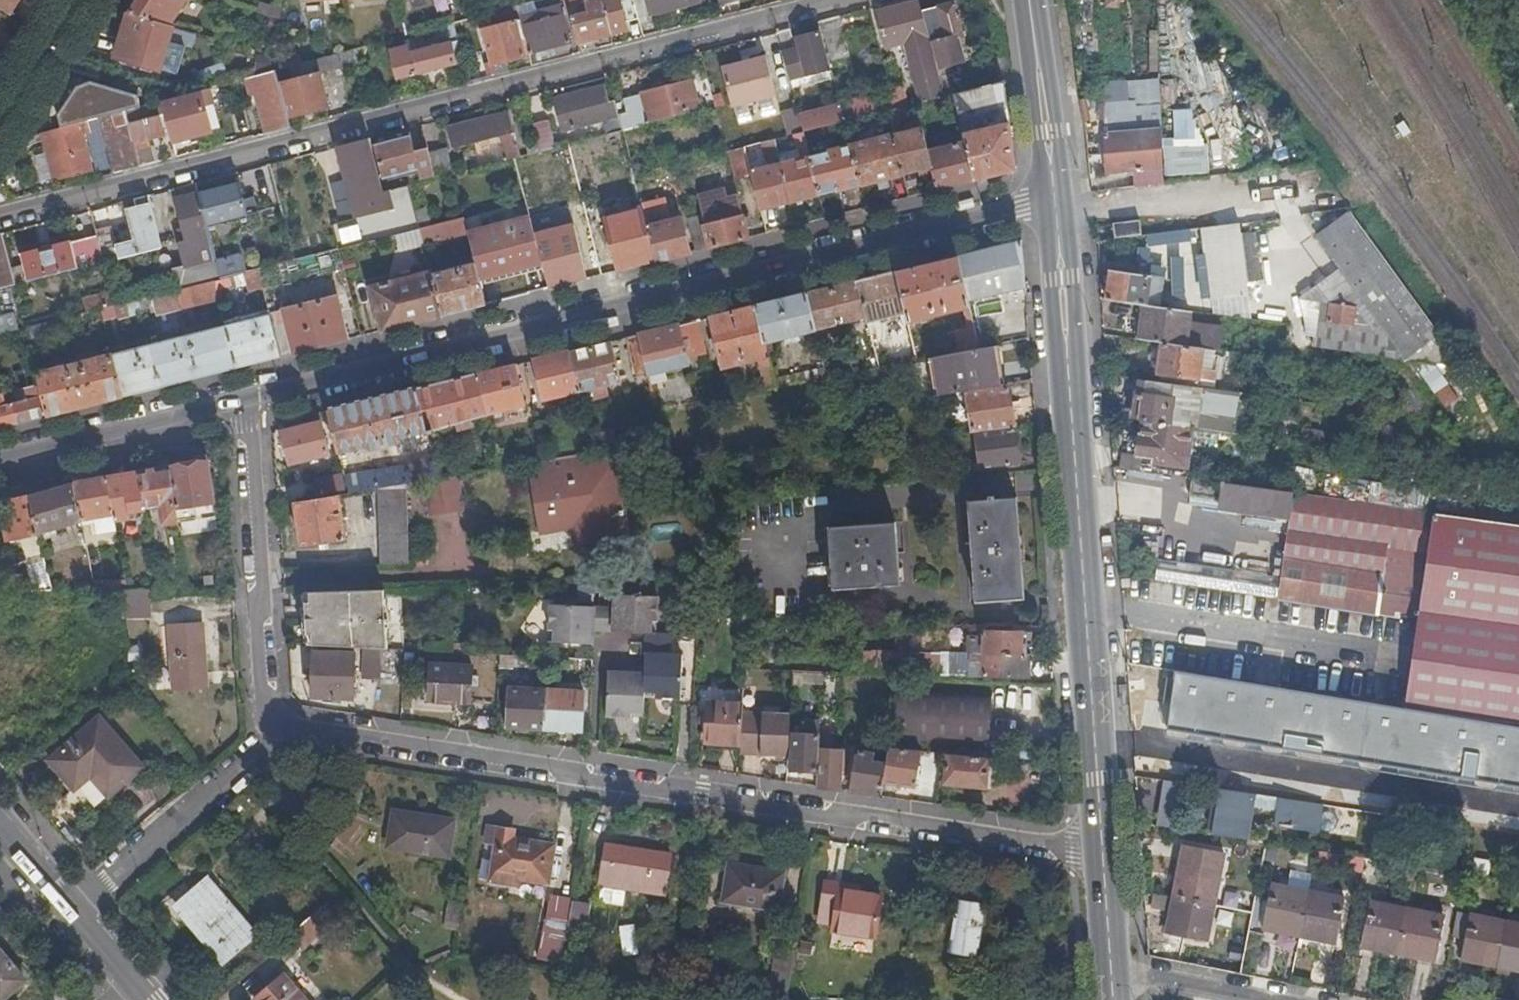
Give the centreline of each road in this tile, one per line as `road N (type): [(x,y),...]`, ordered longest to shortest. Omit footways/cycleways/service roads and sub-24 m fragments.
road 1 (residential): [(1102,855),(264,720)]
road 2 (residential): [(1056,201),(243,403)]
road 3 (primary): [(1069,373),(1102,855)]
road 4 (residential): [(243,403),(264,720)]
road 5 (residential): [(264,720),(242,774),(68,907)]
road 6 (residential): [(243,403),(0,461)]
road 7 (primary): [(1031,15),(1042,162),(1053,173)]
road 8 (primary): [(1053,173),(1057,127),(1031,15)]
road 9 (primary): [(1058,233),(1048,252),(1050,280),(1057,358),(1069,373)]
road 10 (primary): [(1102,855),(1114,999)]
road 11 (primary): [(1069,373),(1077,358),(1072,277),(1058,233)]
road 12 (residential): [(70,0),(0,113)]

